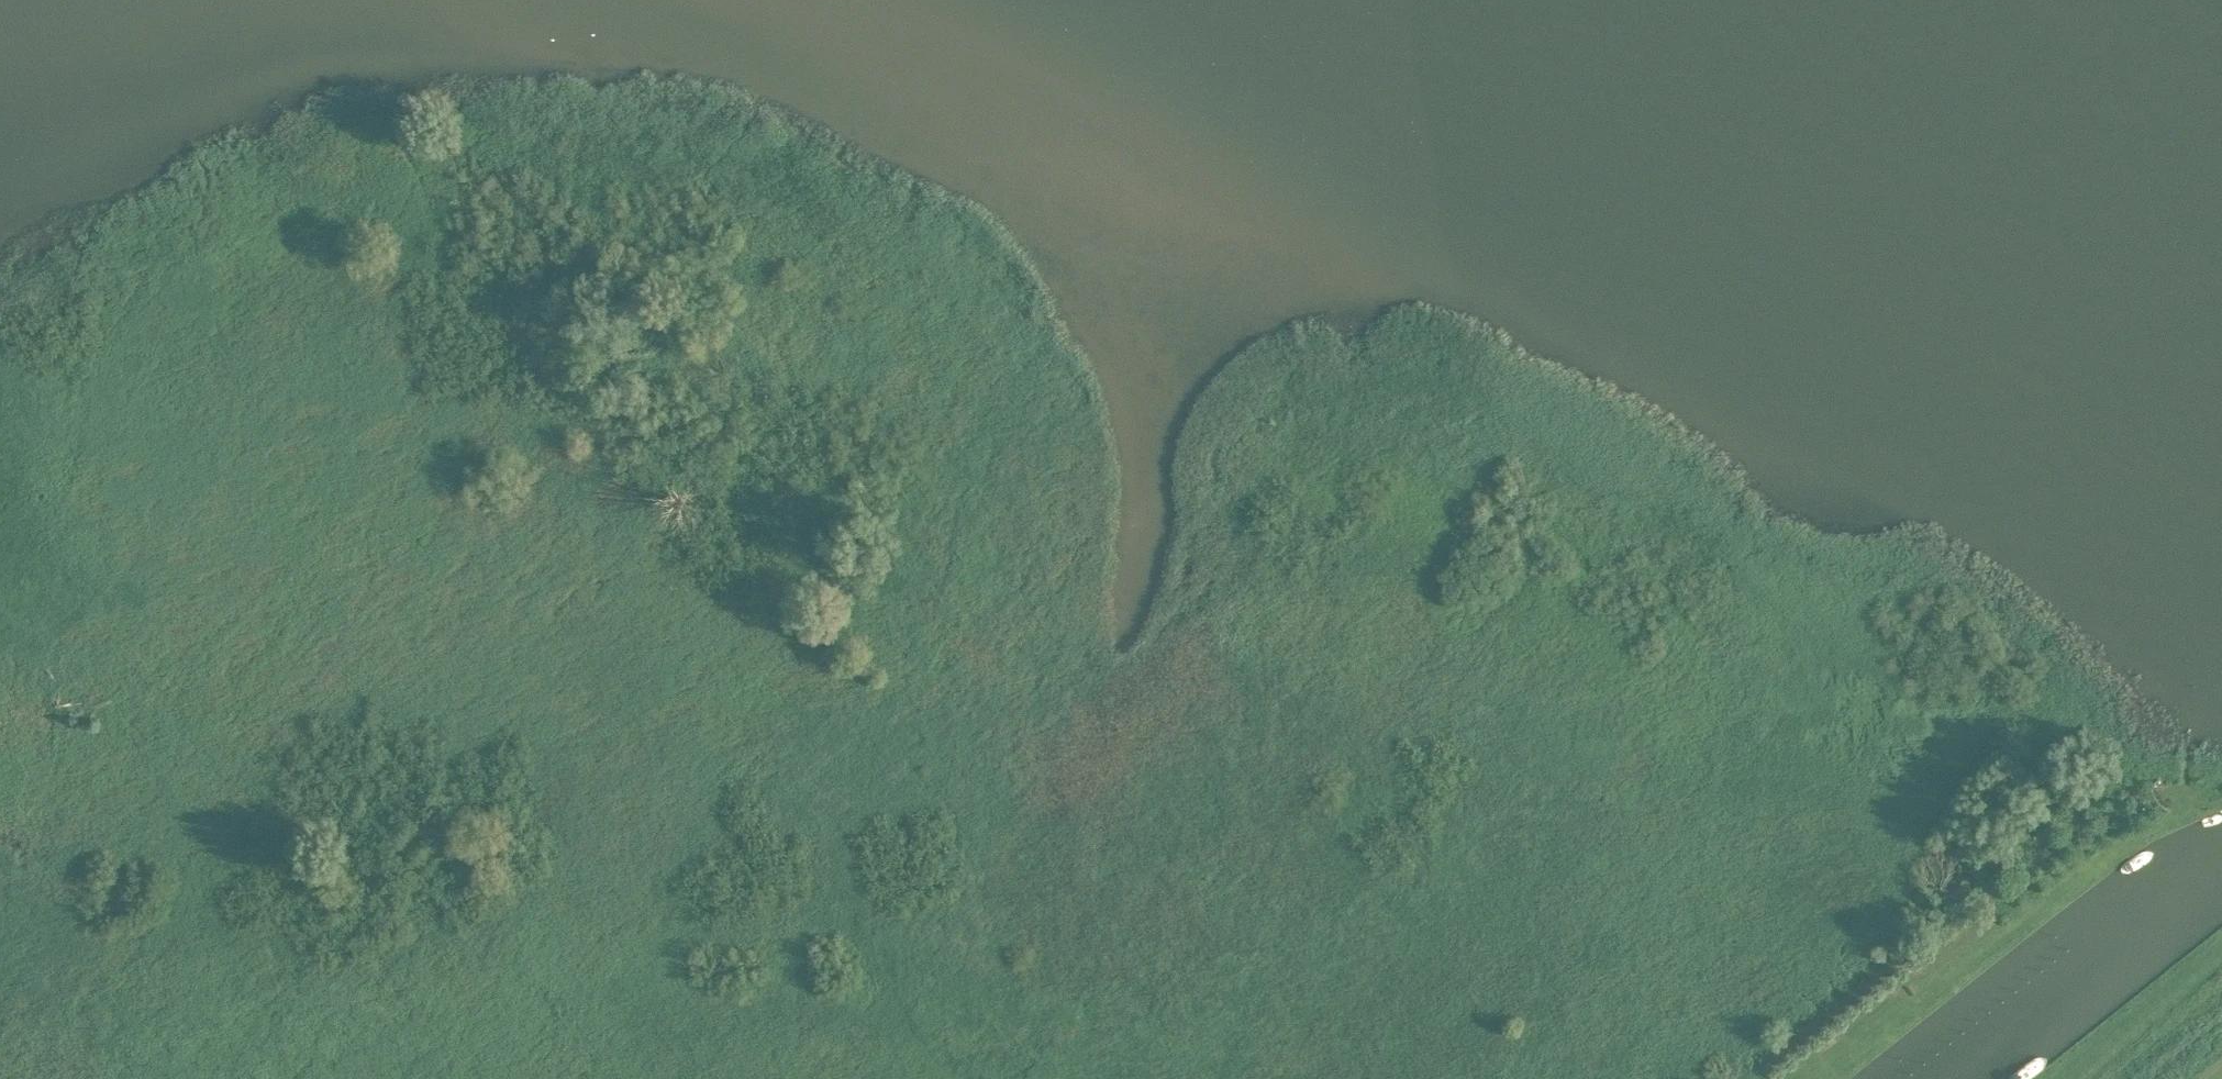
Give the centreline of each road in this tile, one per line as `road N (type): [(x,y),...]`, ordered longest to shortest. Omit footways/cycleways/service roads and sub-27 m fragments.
road 1 (track): [(2221,949),(2055,1078)]

